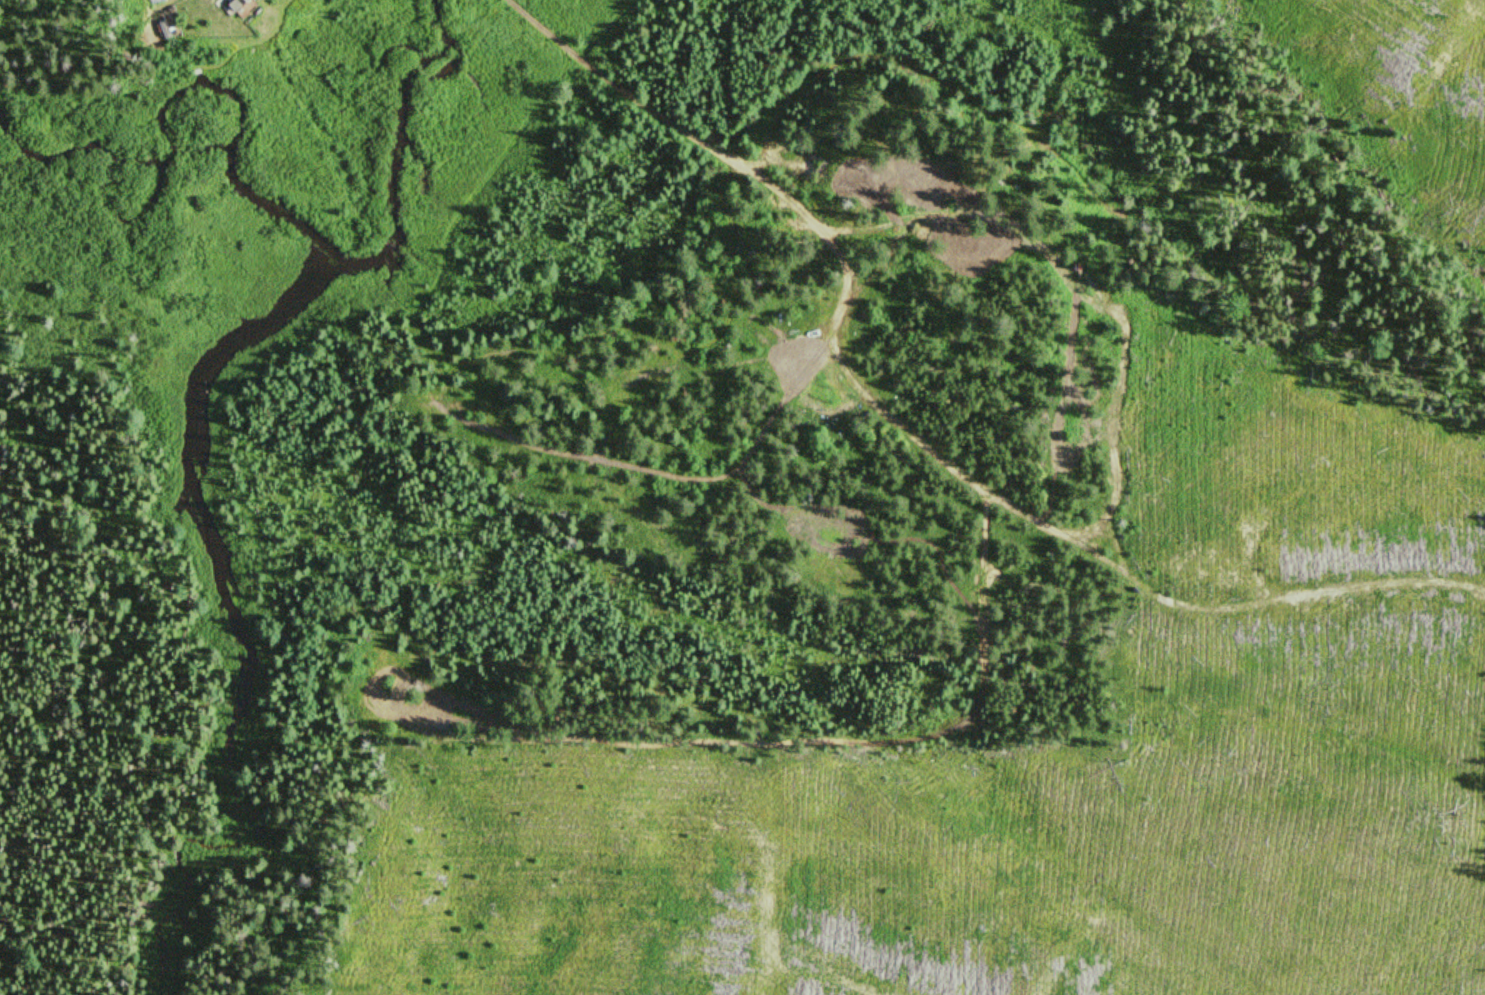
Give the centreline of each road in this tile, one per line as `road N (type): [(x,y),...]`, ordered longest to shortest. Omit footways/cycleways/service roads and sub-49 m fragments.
road 1 (track): [(830,240),(849,277),(831,342),(877,417),(1192,611),(1392,575)]
road 2 (track): [(830,240),(961,212),(1053,260),(1116,318),(1112,486),(1104,506),(1068,537)]
road 3 (track): [(986,487),(971,723)]

